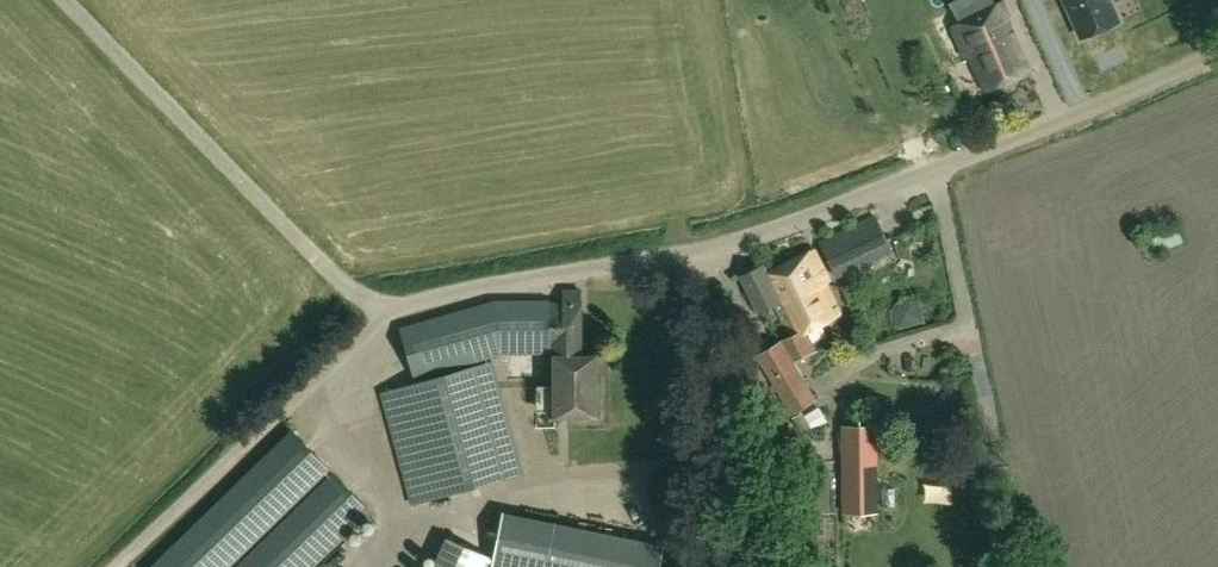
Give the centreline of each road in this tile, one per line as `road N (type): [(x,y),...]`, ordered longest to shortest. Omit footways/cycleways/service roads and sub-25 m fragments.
road 1 (unclassified): [(384,313),(456,291),(704,249),(817,217),(1217,51)]
road 2 (track): [(127,566),(384,313)]
road 3 (track): [(704,249),(703,566)]

